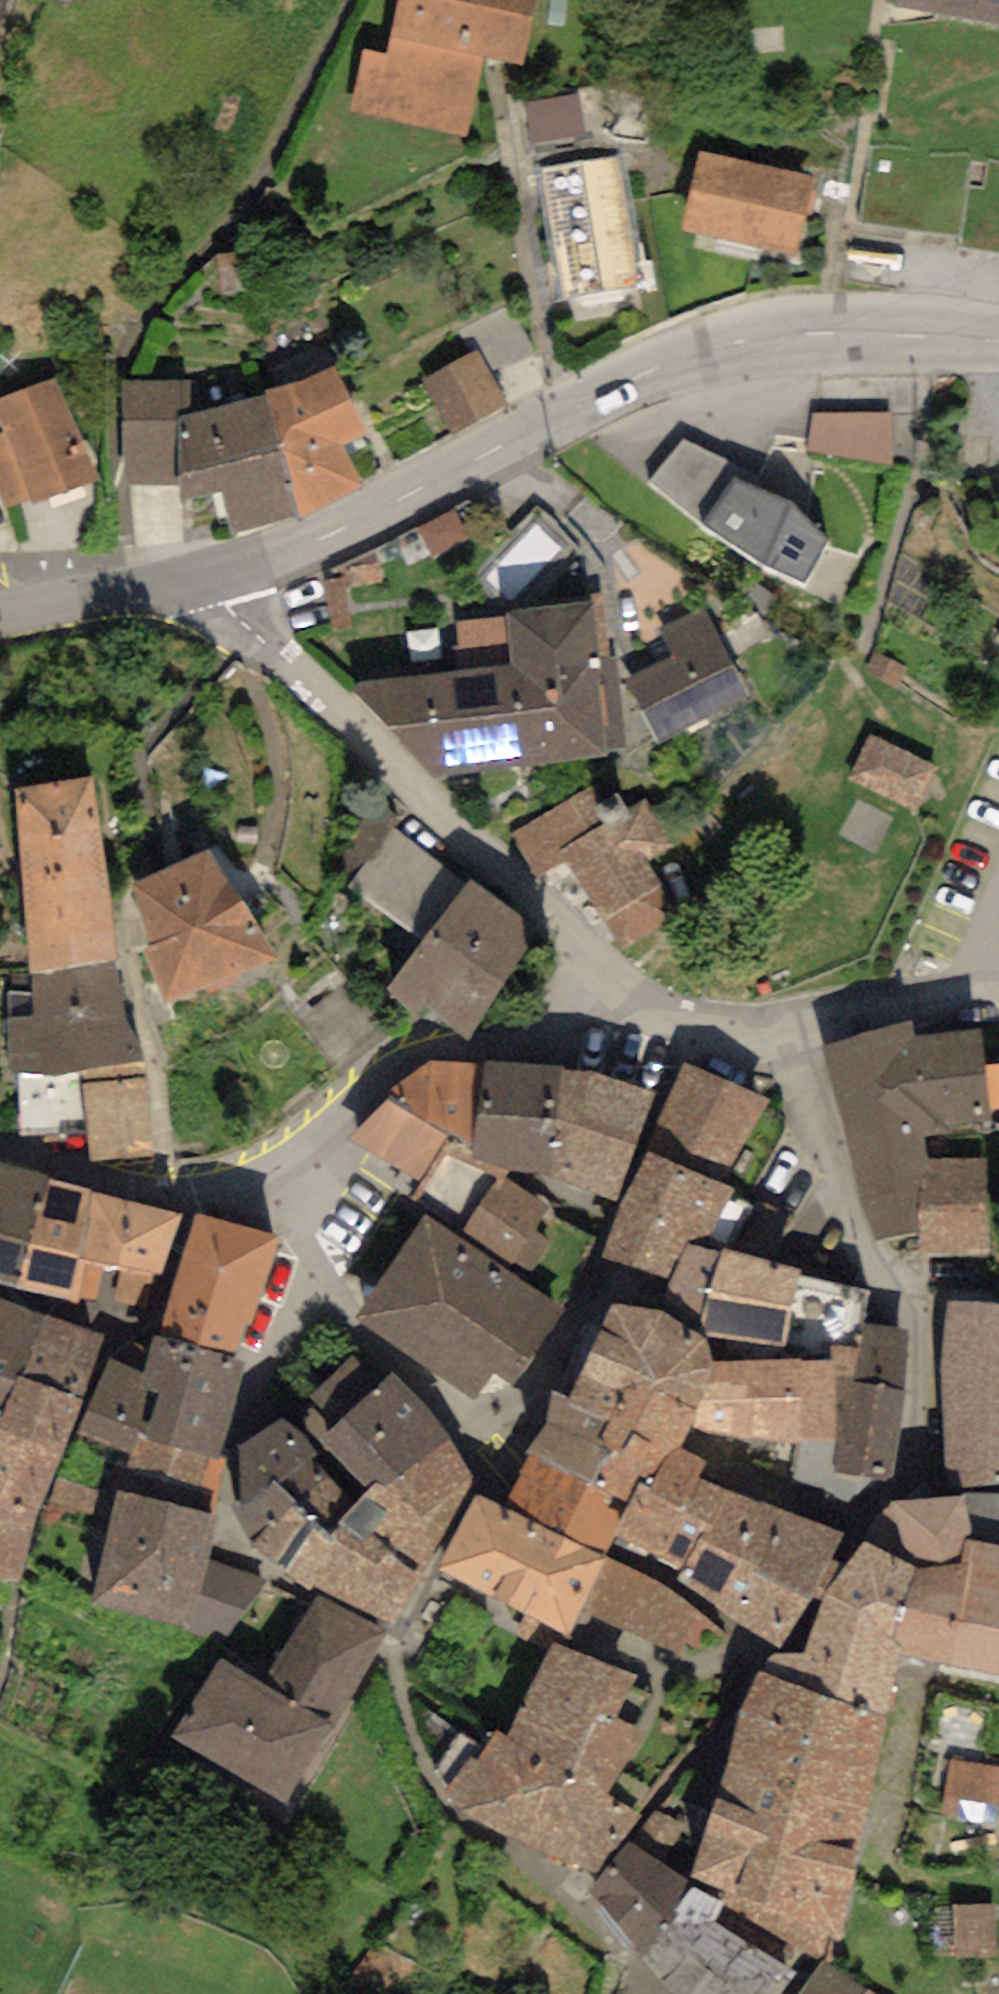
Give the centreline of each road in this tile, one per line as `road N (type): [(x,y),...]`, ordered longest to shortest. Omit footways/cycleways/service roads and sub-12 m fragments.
road 1 (tertiary): [(998,339),(823,332),(709,349),(590,398),(297,551),(215,577)]
road 2 (residential): [(597,965),(535,1028),(429,1052),(387,1071),(271,1174),(184,1200),(0,1148)]
road 3 (residential): [(597,965),(402,782),(229,604),(215,577)]
road 4 (residential): [(998,989),(757,1032),(679,1019),(597,965)]
road 5 (tertiary): [(215,577),(0,609)]

